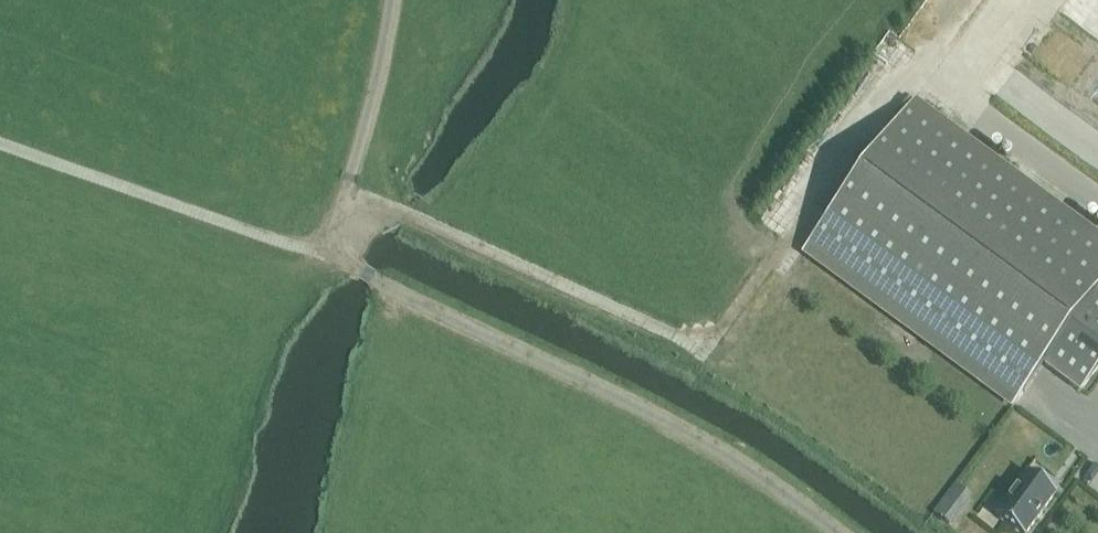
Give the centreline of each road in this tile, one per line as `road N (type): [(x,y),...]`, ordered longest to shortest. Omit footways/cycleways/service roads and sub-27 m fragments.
road 1 (track): [(346,189),(706,349),(911,72),(1097,202)]
road 2 (track): [(840,532),(685,429),(357,269)]
road 3 (track): [(0,141),(332,254)]
road 4 (track): [(346,189),(379,80),(391,0)]

